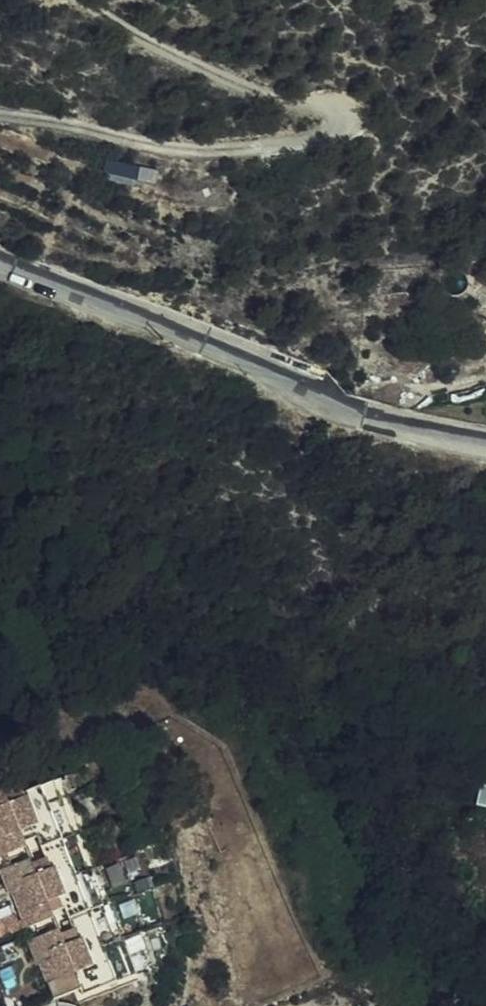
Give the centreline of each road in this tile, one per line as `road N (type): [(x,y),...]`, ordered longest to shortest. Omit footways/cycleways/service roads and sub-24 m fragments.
road 1 (residential): [(485,443),(400,426),(0,267)]

